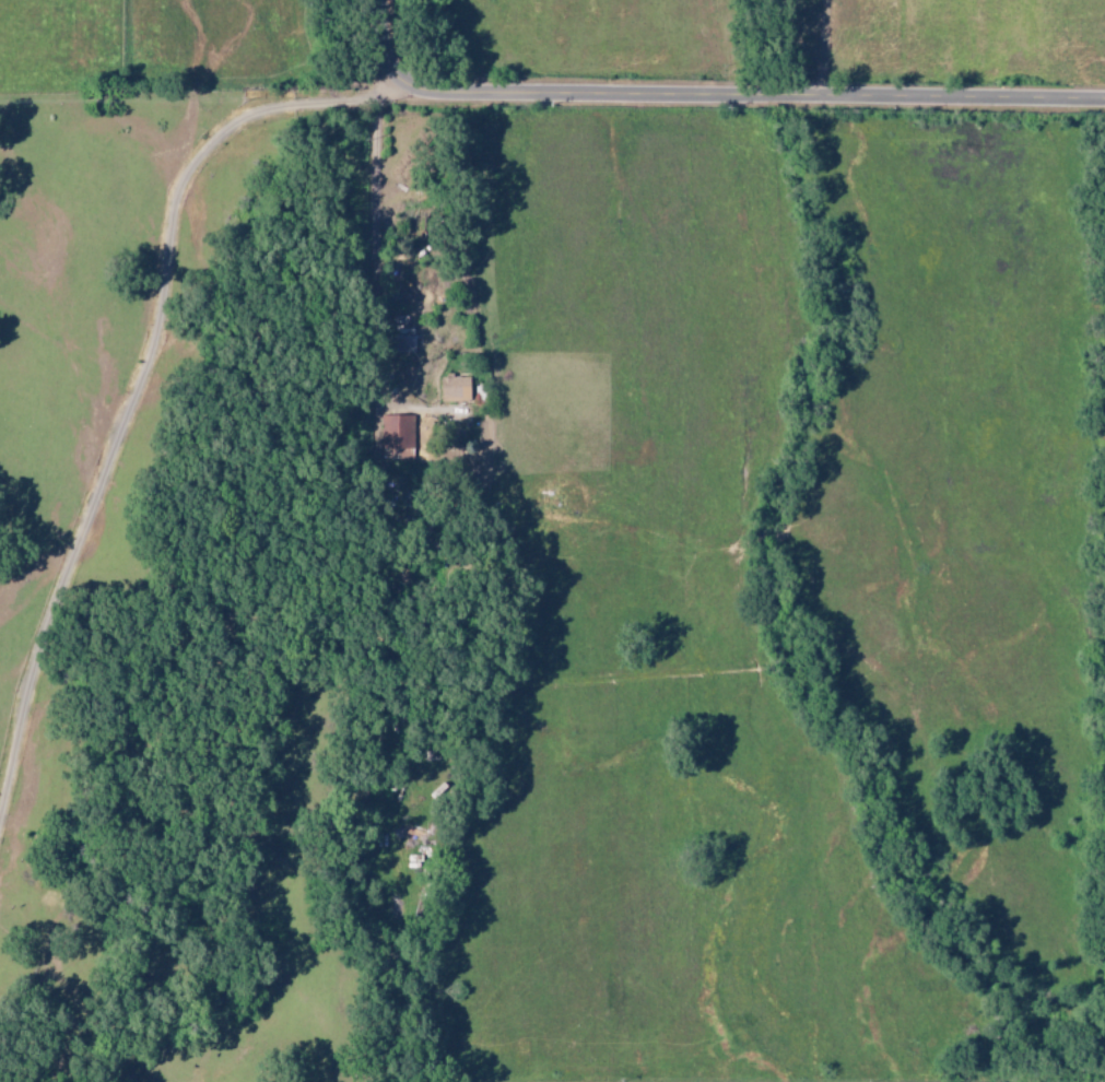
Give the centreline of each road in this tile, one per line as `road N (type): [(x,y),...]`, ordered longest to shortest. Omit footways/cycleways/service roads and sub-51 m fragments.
road 1 (residential): [(0,825),(32,689),(169,310),(180,209),(195,174),(213,146),(283,108),(379,101),(408,83)]
road 2 (tertiary): [(384,0),(392,69),(434,92),(1104,101)]

